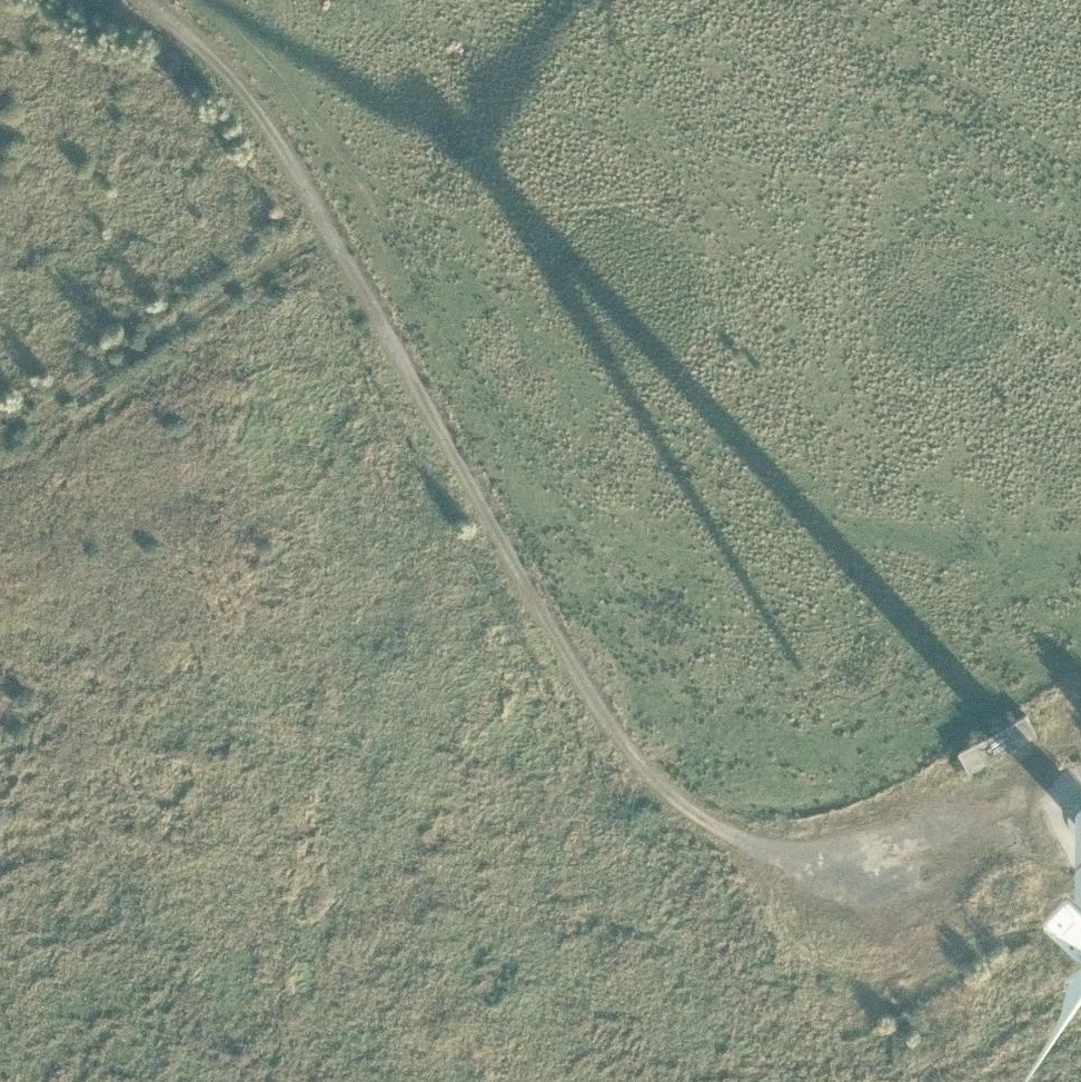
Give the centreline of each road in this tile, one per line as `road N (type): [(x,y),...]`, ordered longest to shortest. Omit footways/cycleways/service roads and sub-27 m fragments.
road 1 (track): [(151,0),(174,12),(240,82),(585,713),(710,826),(784,850),(911,865),(1074,792)]
road 2 (track): [(0,430),(322,232)]

